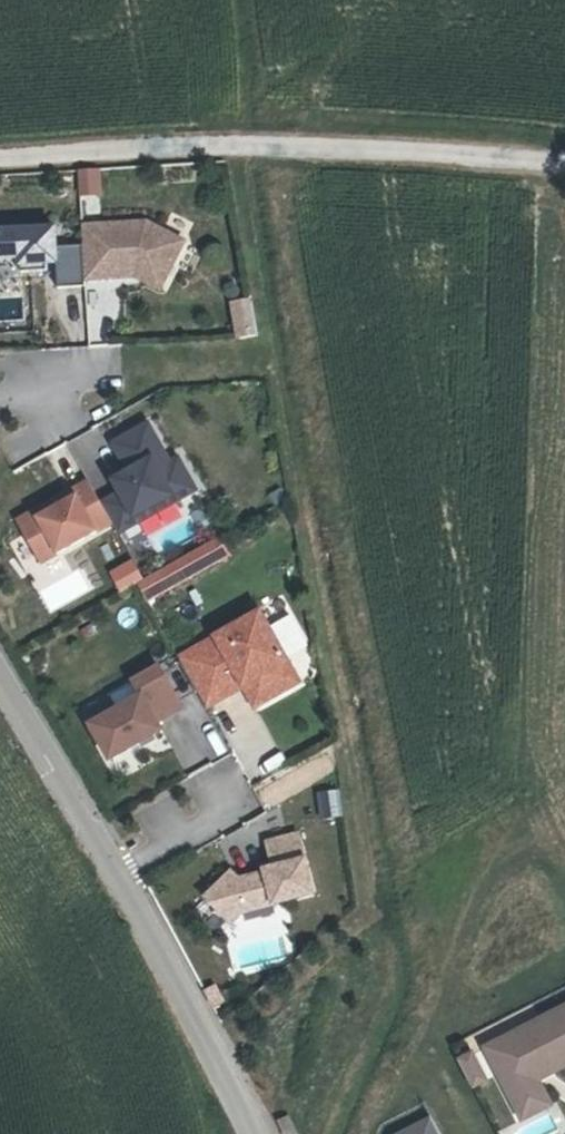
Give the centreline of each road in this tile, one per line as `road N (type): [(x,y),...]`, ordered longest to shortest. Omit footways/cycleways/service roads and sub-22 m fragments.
road 1 (unclassified): [(0,158),(265,141),(564,162)]
road 2 (residential): [(0,671),(256,1133)]

